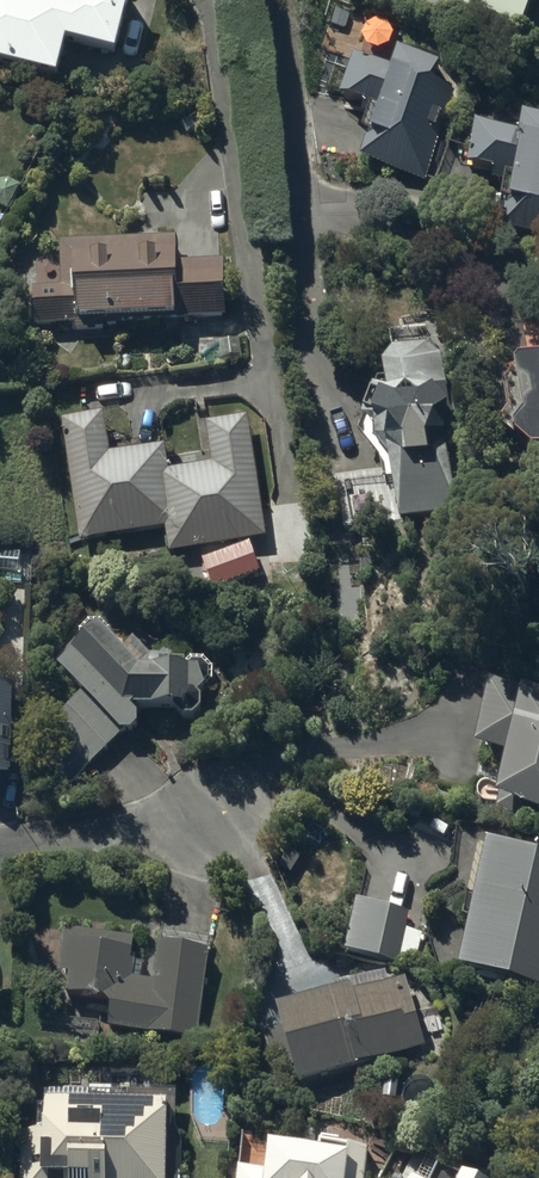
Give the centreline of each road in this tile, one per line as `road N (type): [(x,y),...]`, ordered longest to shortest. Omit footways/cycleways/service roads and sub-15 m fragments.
road 1 (residential): [(0,850),(224,820)]

